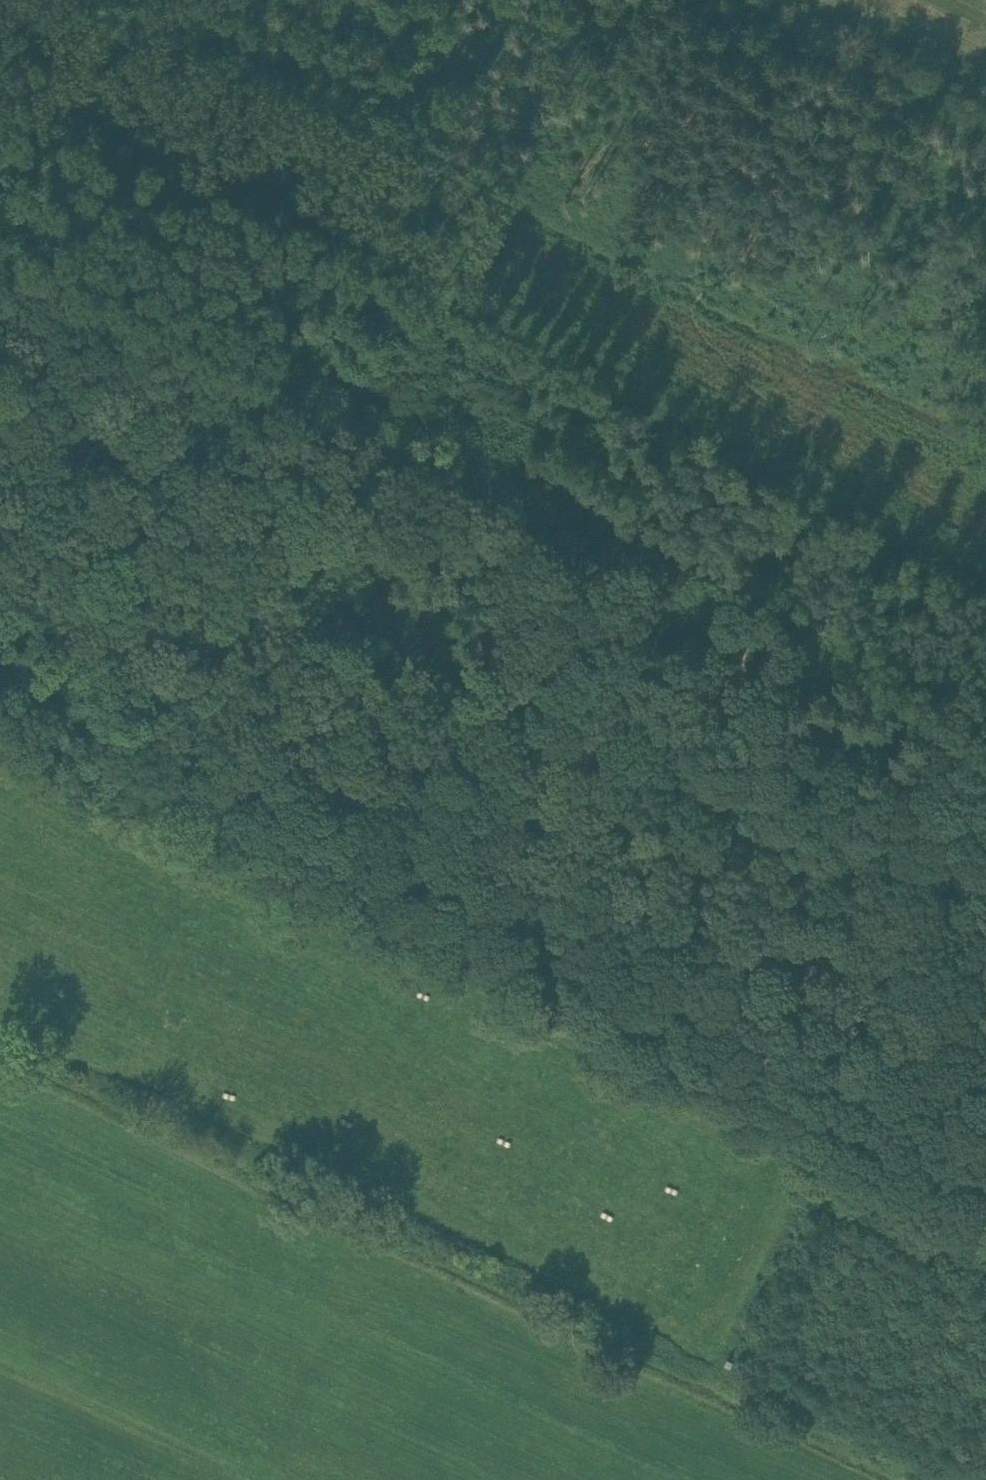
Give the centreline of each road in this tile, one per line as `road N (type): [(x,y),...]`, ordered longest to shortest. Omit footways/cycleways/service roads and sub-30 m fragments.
road 1 (track): [(985,141),(712,0)]

